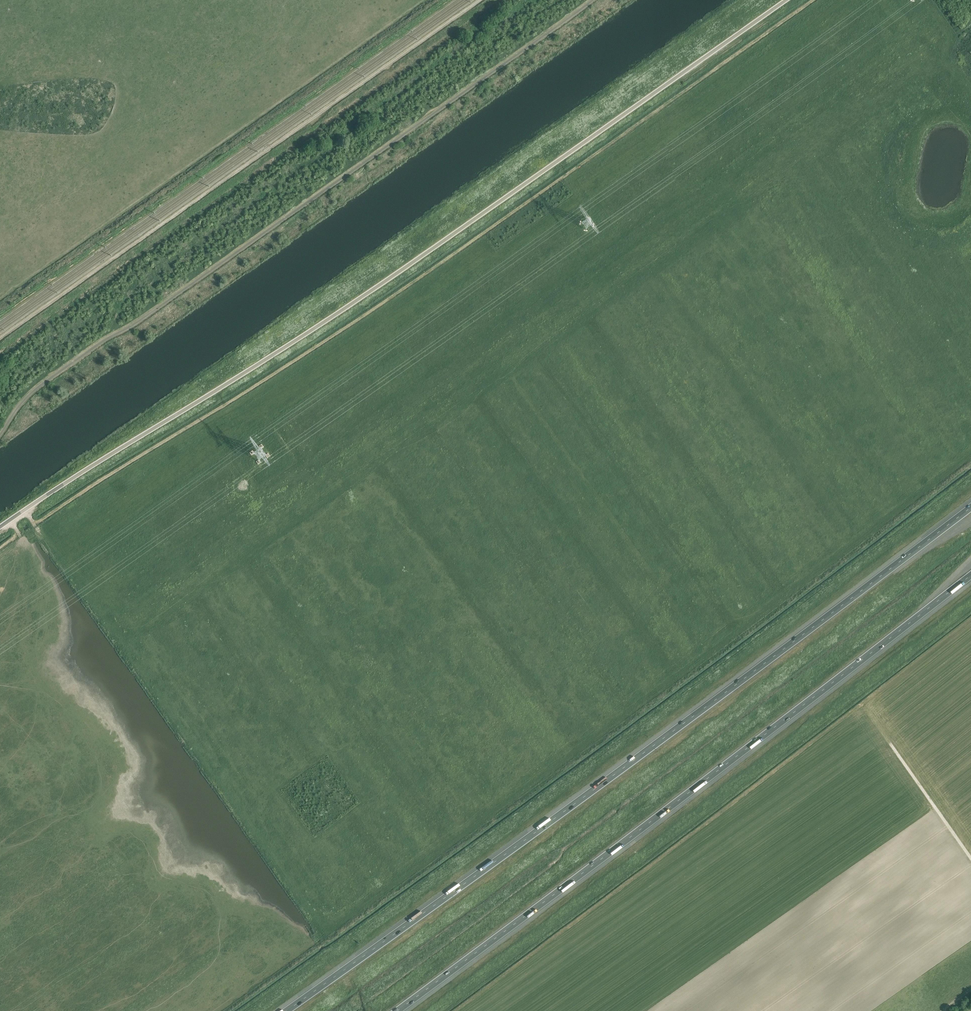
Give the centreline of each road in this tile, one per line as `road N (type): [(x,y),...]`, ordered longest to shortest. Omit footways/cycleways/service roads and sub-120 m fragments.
road 1 (tertiary): [(0,530),(344,308),(784,0)]
road 2 (motorway): [(970,507),(284,1010)]
road 3 (motorway): [(397,1010),(970,575)]
road 4 (track): [(0,340),(481,0)]

